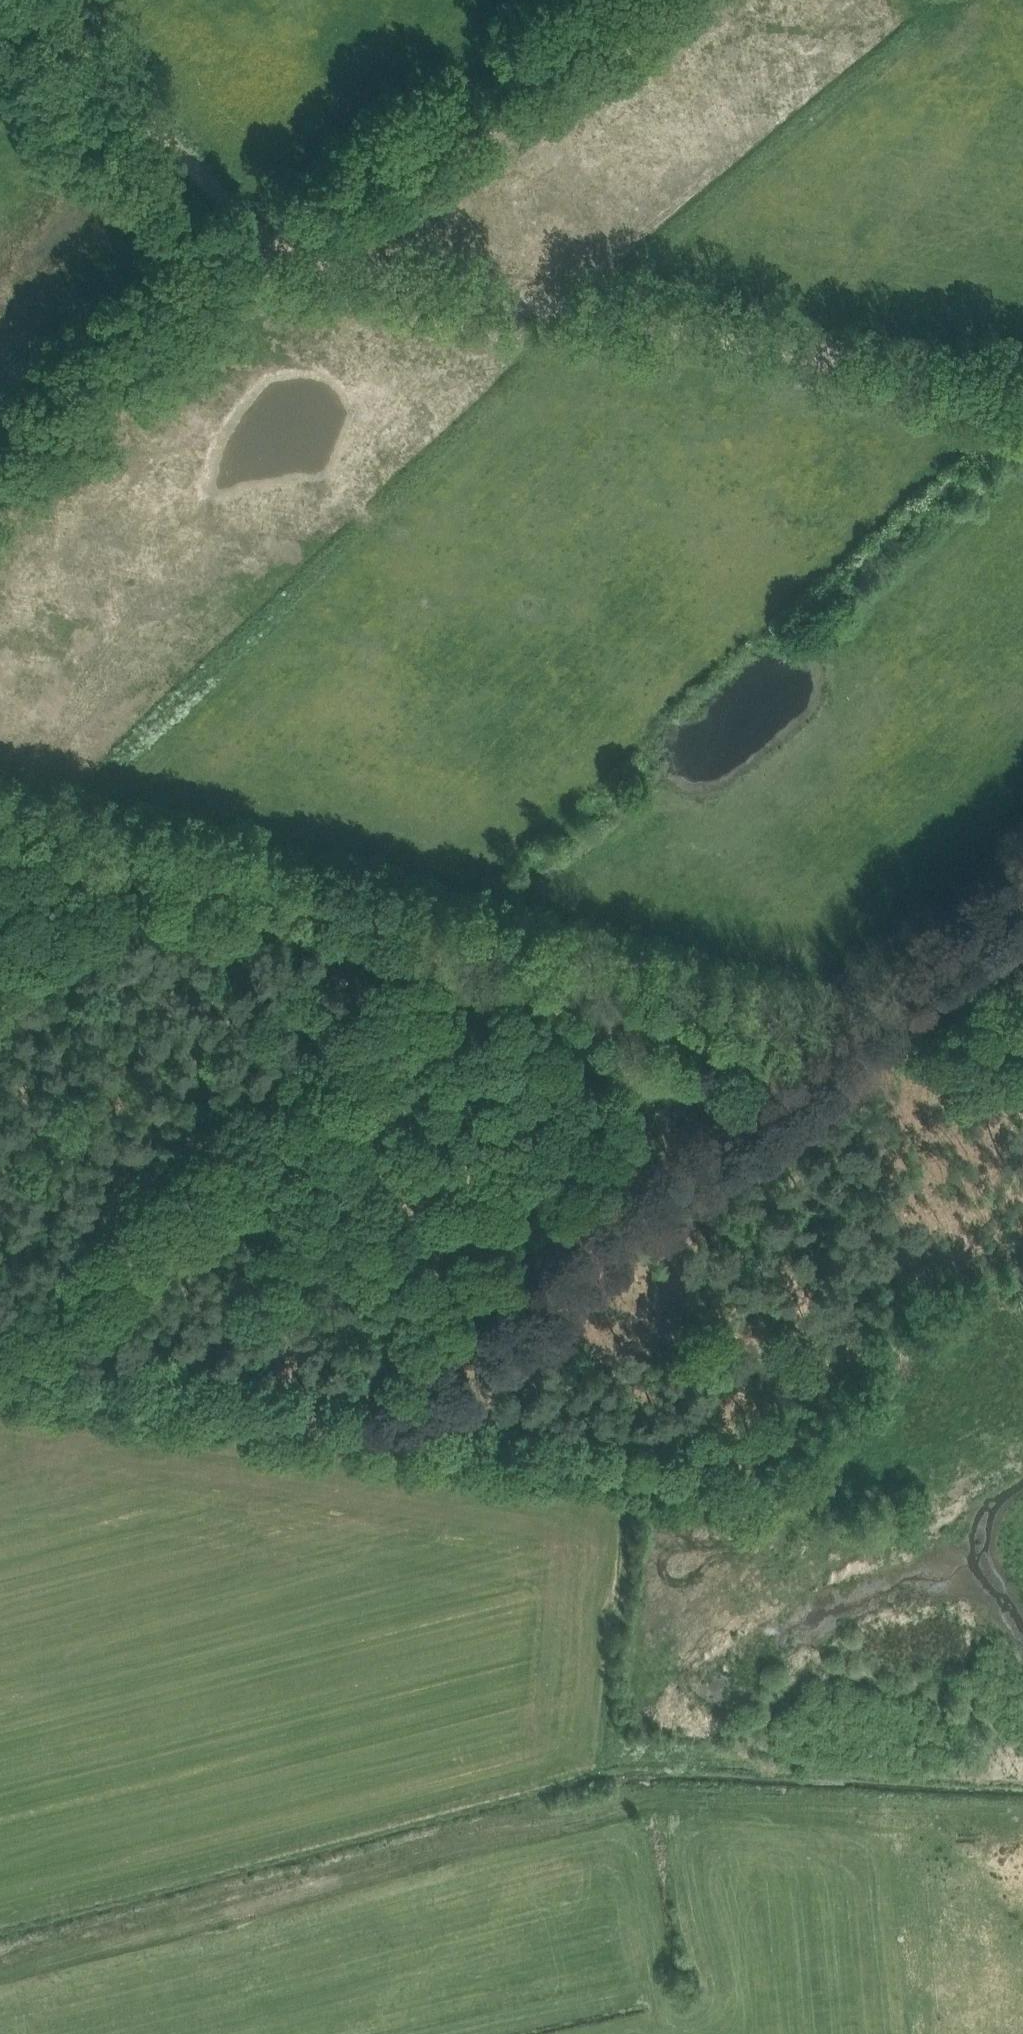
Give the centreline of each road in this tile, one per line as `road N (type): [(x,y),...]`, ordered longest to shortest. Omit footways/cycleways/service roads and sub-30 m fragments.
road 1 (track): [(27,0),(242,220),(310,268),(1022,392)]
road 2 (track): [(0,1978),(616,1814),(646,1828)]

